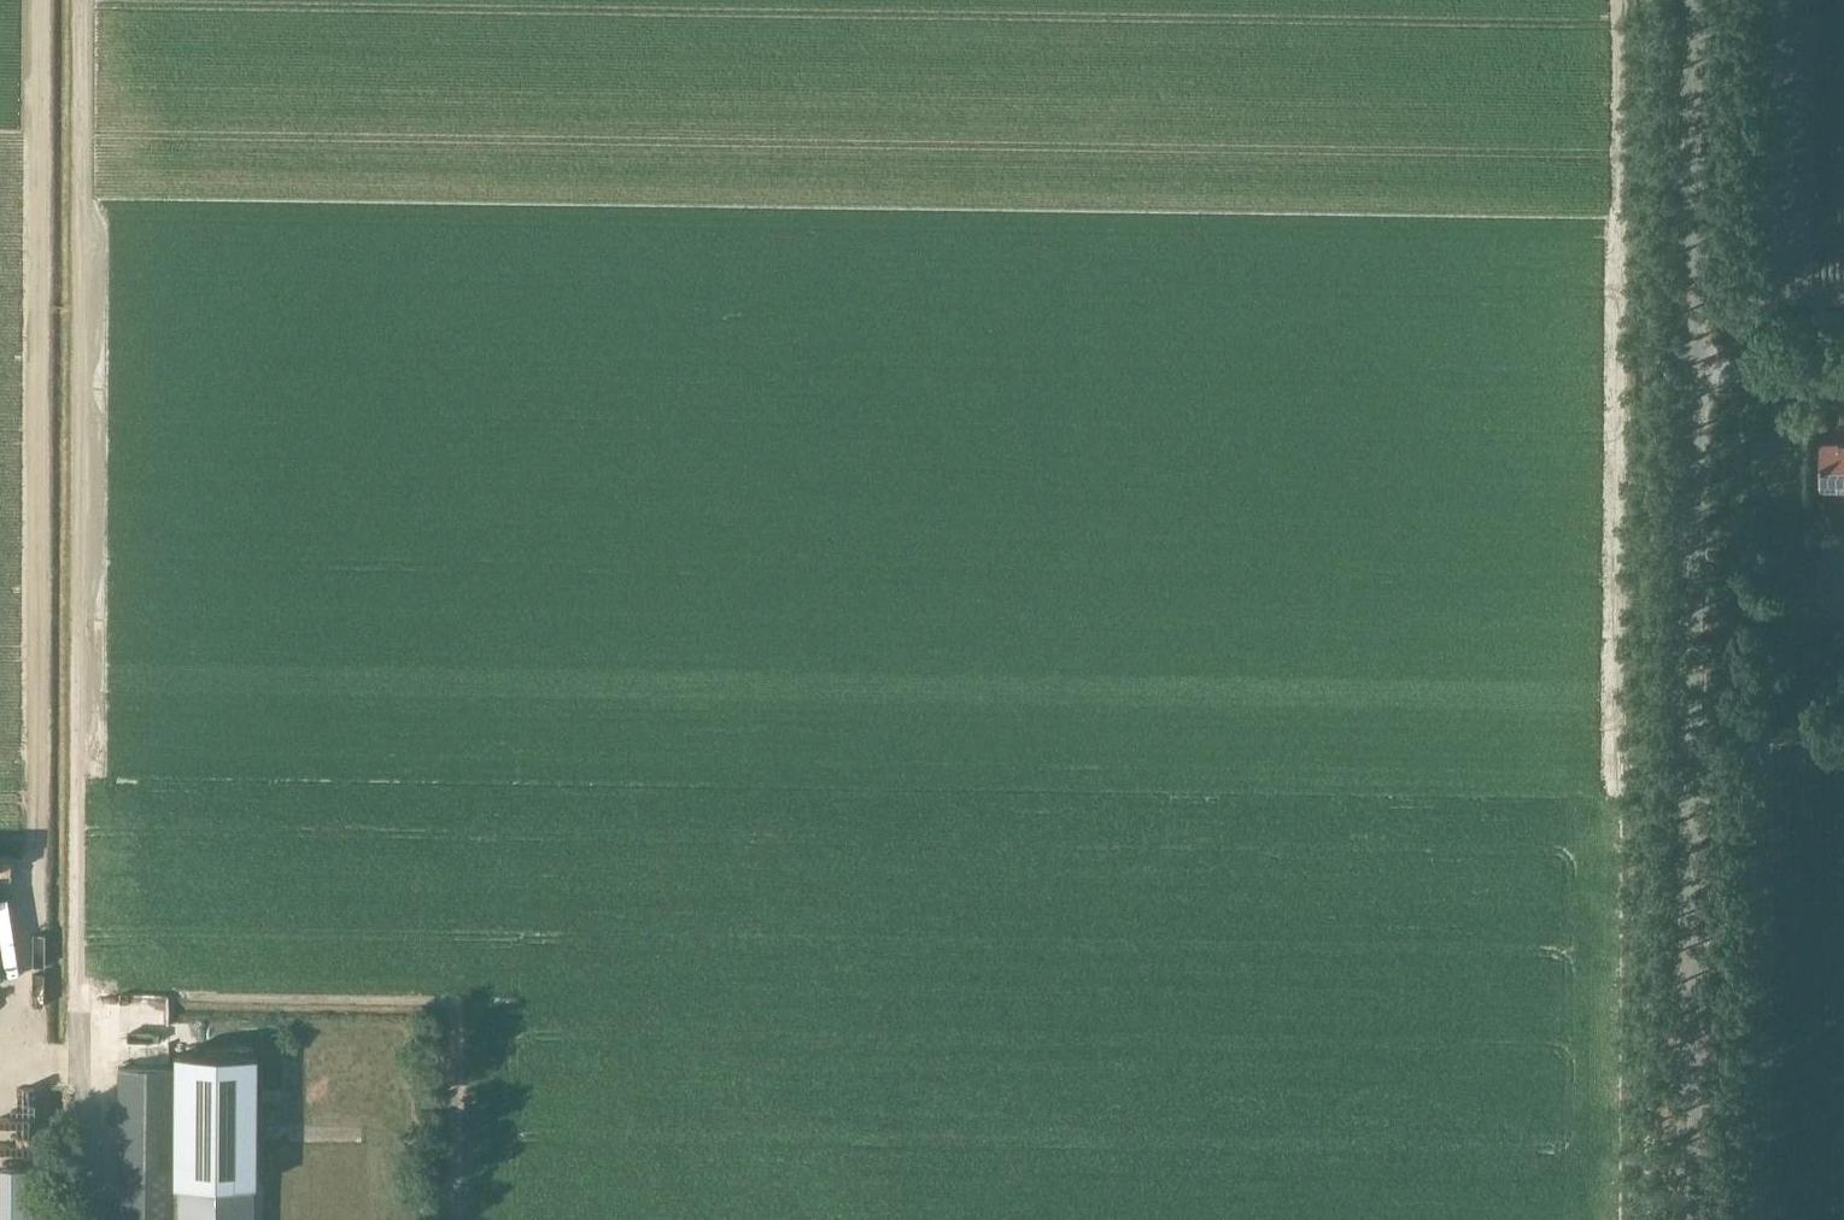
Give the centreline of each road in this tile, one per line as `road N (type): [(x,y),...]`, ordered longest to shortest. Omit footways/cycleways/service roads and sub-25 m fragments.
road 1 (unclassified): [(1689,1219),(1693,0)]

